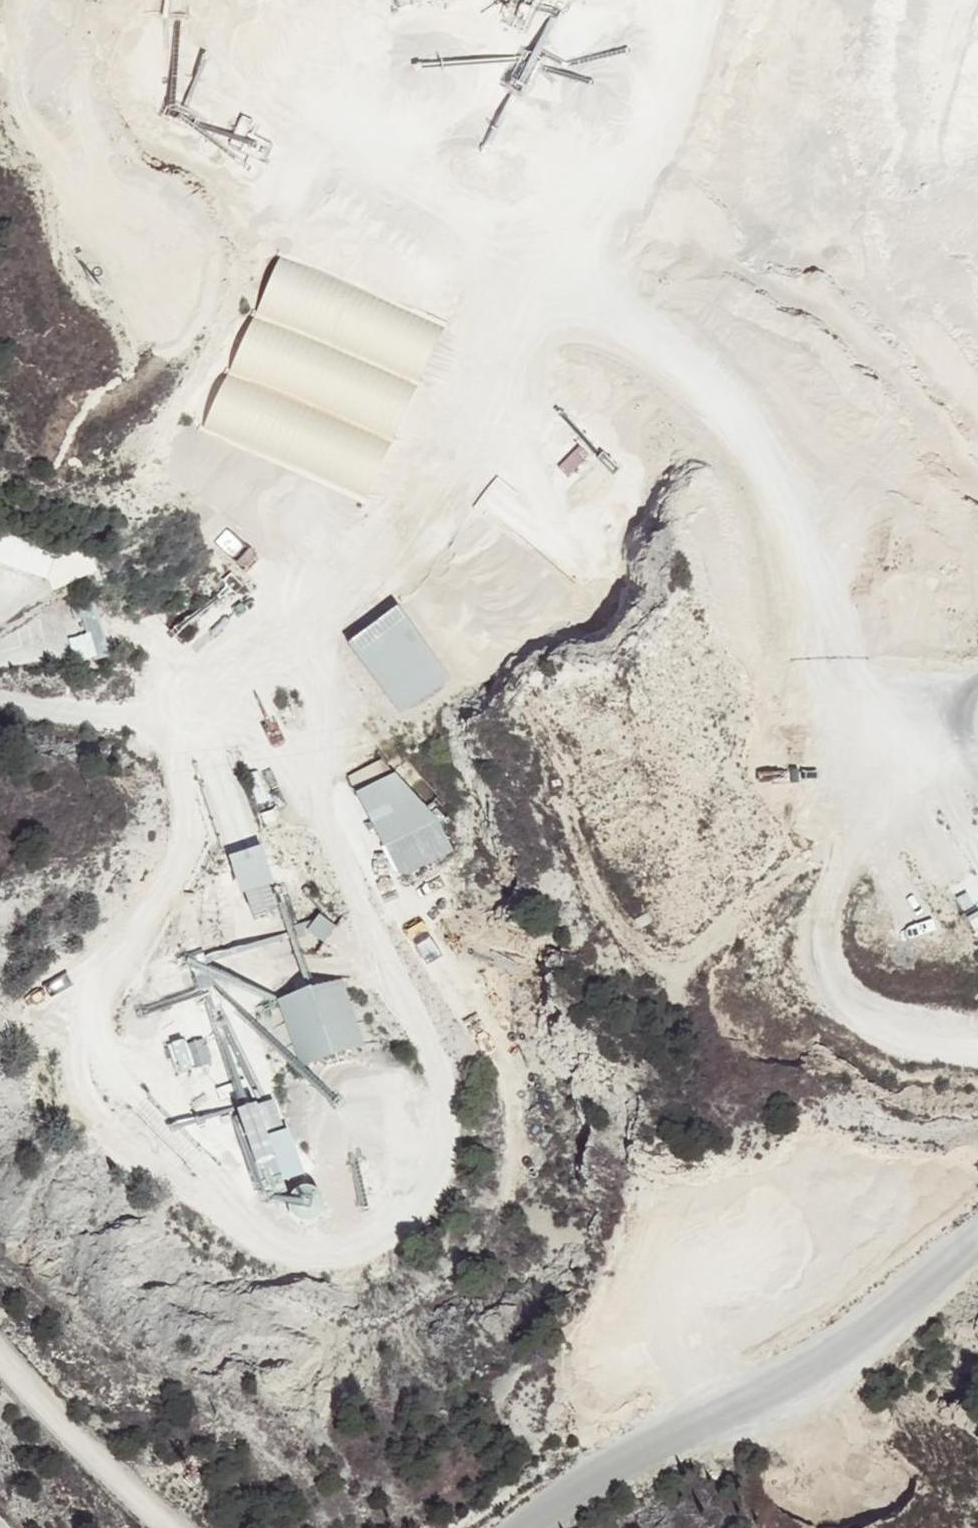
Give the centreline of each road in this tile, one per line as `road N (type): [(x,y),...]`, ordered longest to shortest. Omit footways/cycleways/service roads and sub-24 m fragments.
road 1 (track): [(141,716),(178,764),(187,835),(96,1000),(84,1053),(91,1097),(125,1135),(262,1234),(309,1249),(359,1245),(392,1228),(425,1191),(442,1093),(313,797),(324,644),(352,588),(488,431),(654,119),(699,0)]
road 2 (track): [(141,716),(253,735),(310,781),(507,1070),(509,1196)]
road 3 (track): [(560,289),(669,352),(744,422),(842,682),(896,712),(961,725)]
road 4 (unclassified): [(977,1244),(857,1339),(619,1462),(524,1527)]
road 5 (track): [(842,682),(857,757),(825,941),(837,997),(872,1024),(977,1050)]
road 6 (track): [(855,794),(810,860),(709,949),(681,958),(628,938),(611,916),(566,804)]
road 7 (track): [(560,289),(387,161),(351,125),(314,61),(301,0)]
road 8 (track): [(40,0),(52,67),(171,318)]
road 9 (track): [(86,1028),(114,1081),(159,1118),(262,1234)]
road 10 (track): [(141,716),(220,678),(352,588)]
road 11 (track): [(977,838),(904,714)]
road 12 (track): [(245,846),(204,726)]

